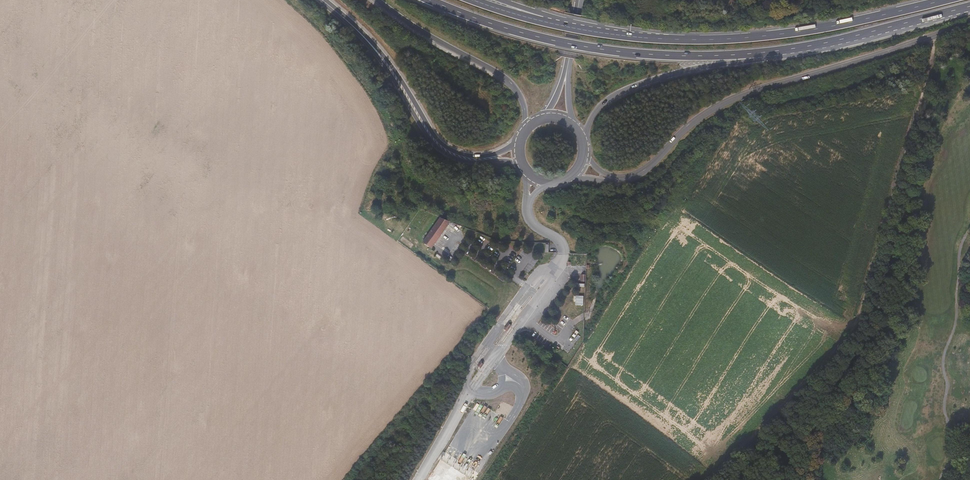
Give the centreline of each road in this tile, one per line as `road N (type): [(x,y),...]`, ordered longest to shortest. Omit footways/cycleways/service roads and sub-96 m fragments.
road 1 (trunk): [(950,0),(763,37),(638,38),(561,24)]
road 2 (tertiary): [(636,176),(719,106),(969,24)]
road 3 (trunk): [(429,0),(594,48),(682,57),(764,52)]
road 4 (tertiary): [(365,38),(445,154),(523,167)]
road 5 (tertiary): [(521,136),(493,155),(449,149),(365,38)]
road 6 (trunk): [(584,141),(599,108),(619,94),(764,52)]
road 7 (trunk): [(764,52),(969,7)]
road 8 (trunk): [(378,0),(505,78),(521,98),(524,132)]

